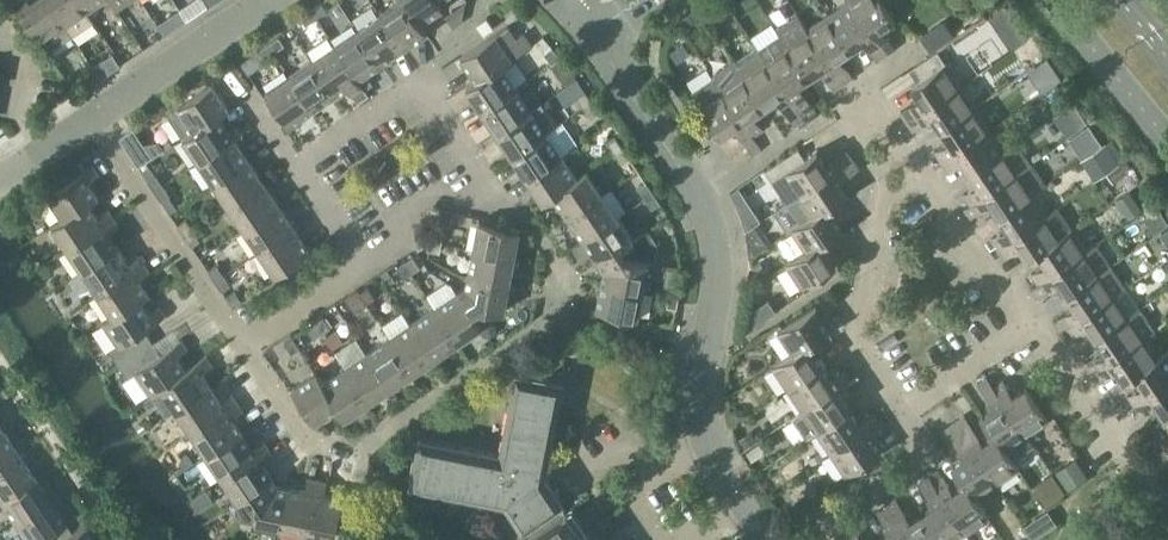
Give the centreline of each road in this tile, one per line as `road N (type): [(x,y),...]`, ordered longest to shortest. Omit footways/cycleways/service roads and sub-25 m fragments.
road 1 (residential): [(490,178),(550,254),(549,319),(353,462),(309,440),(240,344)]
road 2 (residential): [(763,539),(711,444),(702,402),(714,259),(697,213),(598,32)]
road 3 (residential): [(240,344),(96,115)]
road 4 (residential): [(299,168),(425,86),(490,178)]
road 5 (residential): [(897,398),(861,316),(875,222),(905,171)]
road 6 (residential): [(775,539),(923,440),(897,398)]
road 7 (residential): [(267,0),(96,115)]
road 8 (residential): [(1018,324),(905,171)]
road 9 (tertiary): [(1064,0),(1167,132)]
road 10 (residential): [(365,265),(490,178)]
road 11 (residential): [(240,344),(365,265)]
road 12 (residential): [(1104,444),(1018,324)]
road 13 (residential): [(1018,324),(897,398)]

